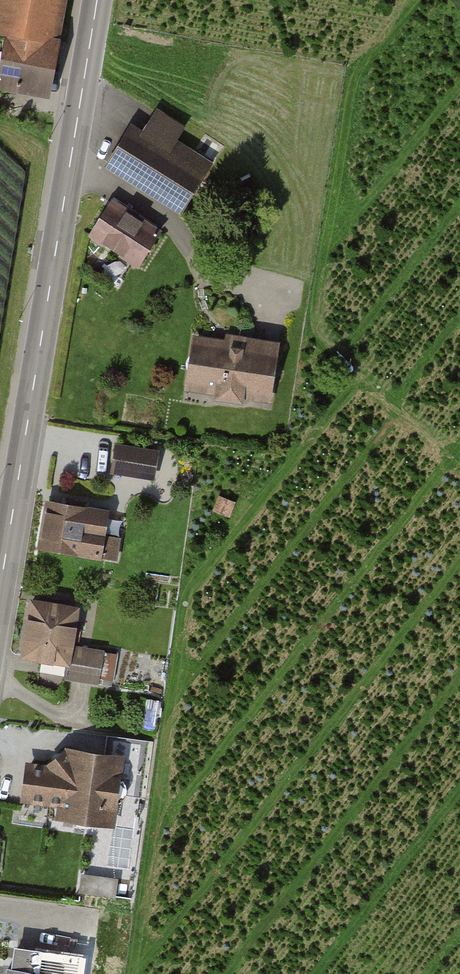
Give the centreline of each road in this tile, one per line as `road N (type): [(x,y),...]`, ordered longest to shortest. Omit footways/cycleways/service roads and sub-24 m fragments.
road 1 (secondary): [(98,0),(0,592)]
road 2 (track): [(459,463),(317,327)]

